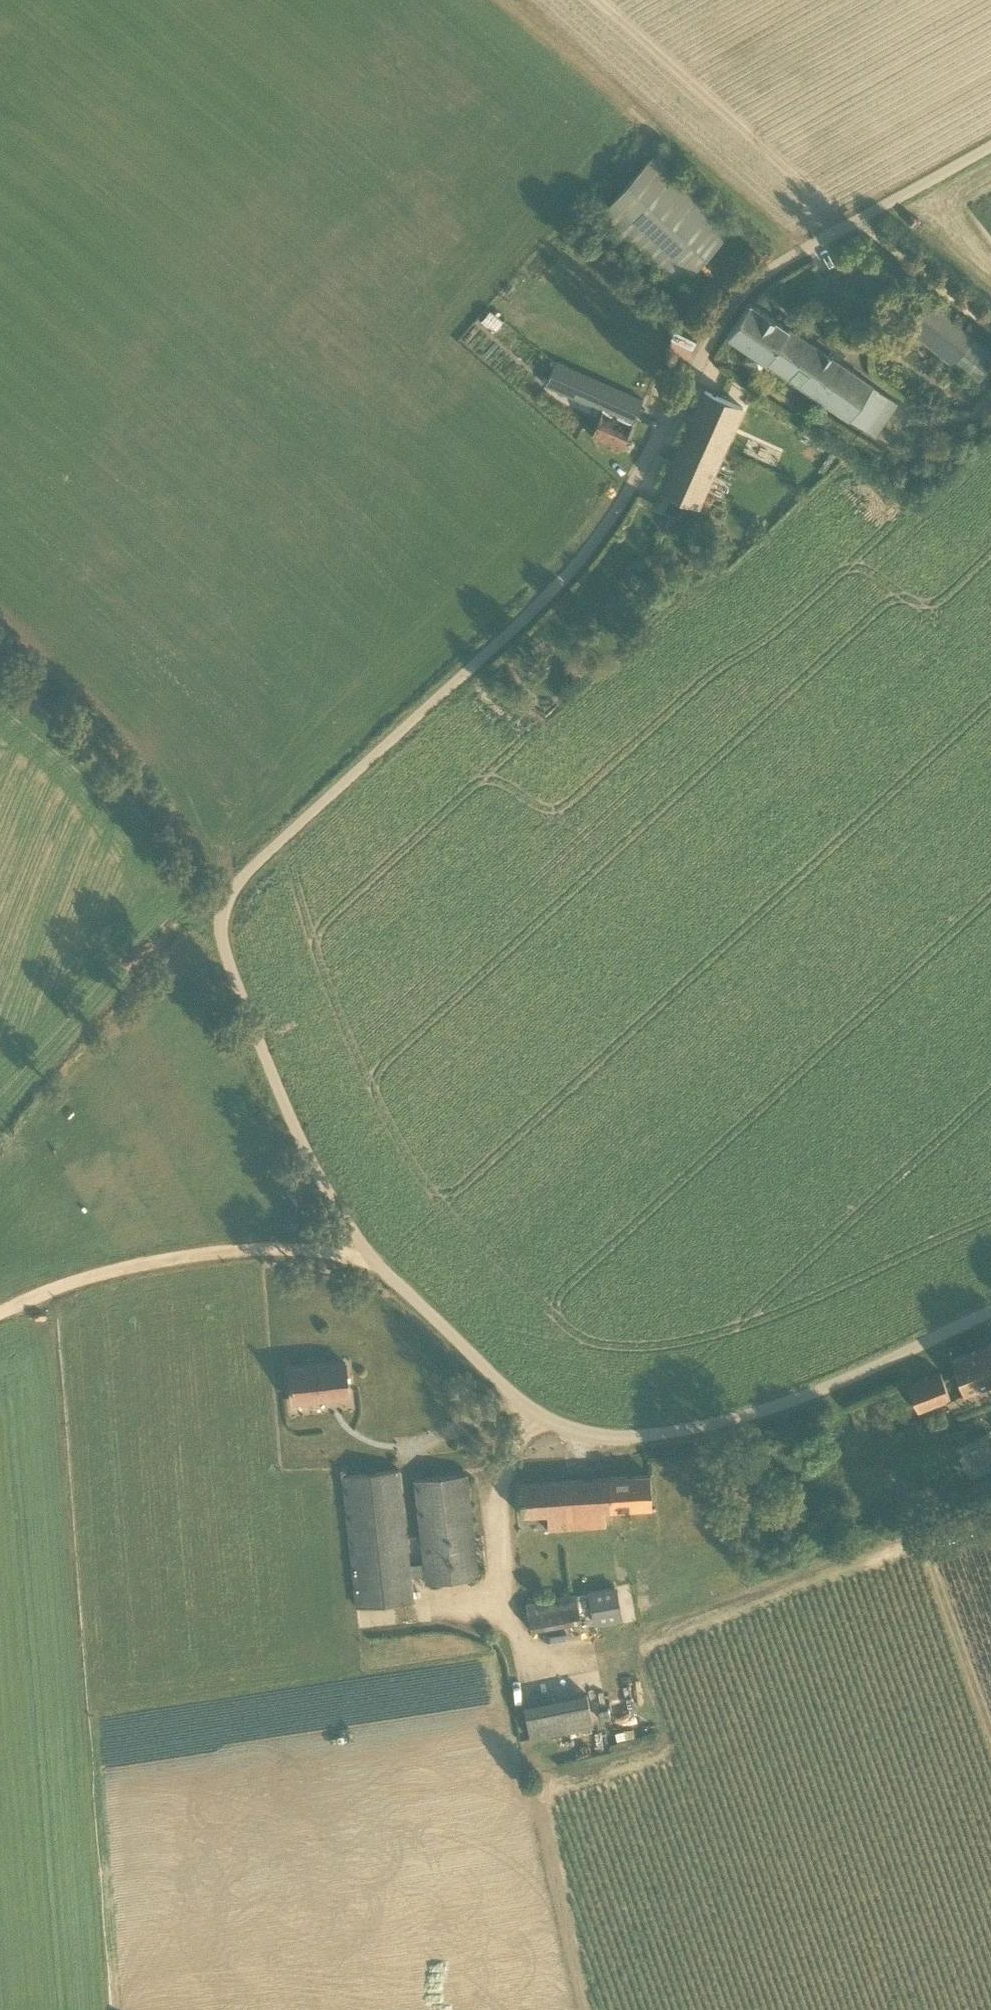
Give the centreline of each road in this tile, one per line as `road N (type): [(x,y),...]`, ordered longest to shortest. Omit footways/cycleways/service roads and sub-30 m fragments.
road 1 (unclassified): [(359,1252),(283,1105),(218,937),(228,897),(574,575),(641,476),(719,327),(786,264),(990,148)]
road 2 (unclassified): [(359,1252),(536,1424),(575,1442),(665,1442),(990,1328)]
road 3 (track): [(505,0),(803,254)]
road 4 (track): [(359,1252),(283,1251),(174,1265),(65,1290),(0,1316)]

